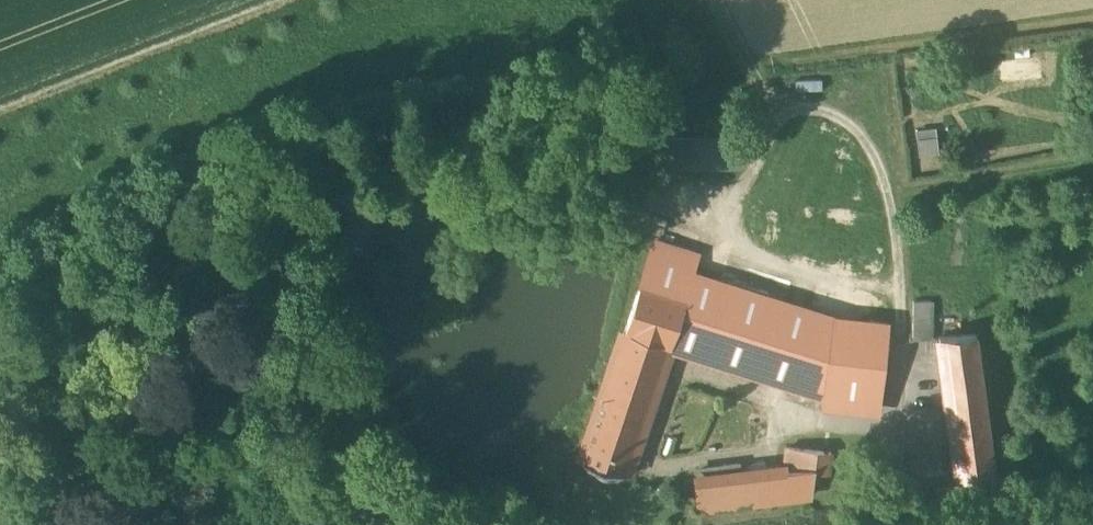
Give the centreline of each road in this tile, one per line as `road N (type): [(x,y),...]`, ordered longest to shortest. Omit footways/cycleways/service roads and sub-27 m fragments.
road 1 (track): [(888,524),(902,343),(896,214),(875,147),(837,114),(787,107),(735,203),(733,225),(739,240),(776,268),(837,287)]

